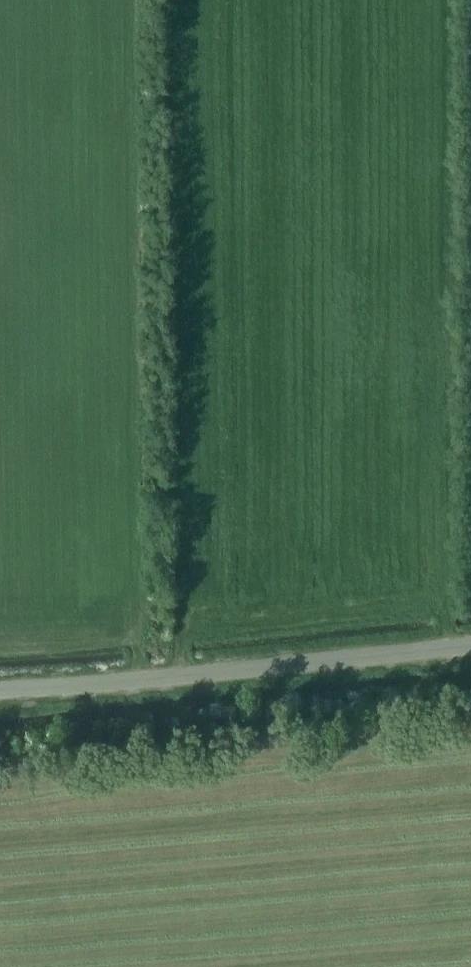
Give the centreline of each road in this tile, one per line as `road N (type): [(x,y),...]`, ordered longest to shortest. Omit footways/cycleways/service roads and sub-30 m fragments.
road 1 (unclassified): [(0,685),(153,683),(470,650)]

